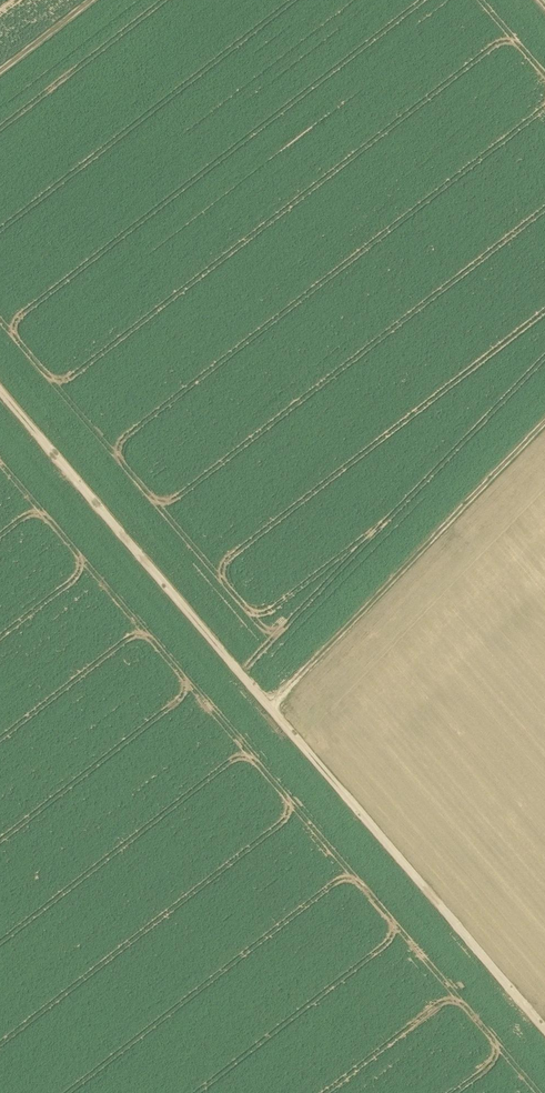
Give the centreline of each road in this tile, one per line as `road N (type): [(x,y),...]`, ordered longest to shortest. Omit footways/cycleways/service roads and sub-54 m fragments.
road 1 (track): [(544,1031),(0,387)]
road 2 (track): [(271,707),(544,422)]

